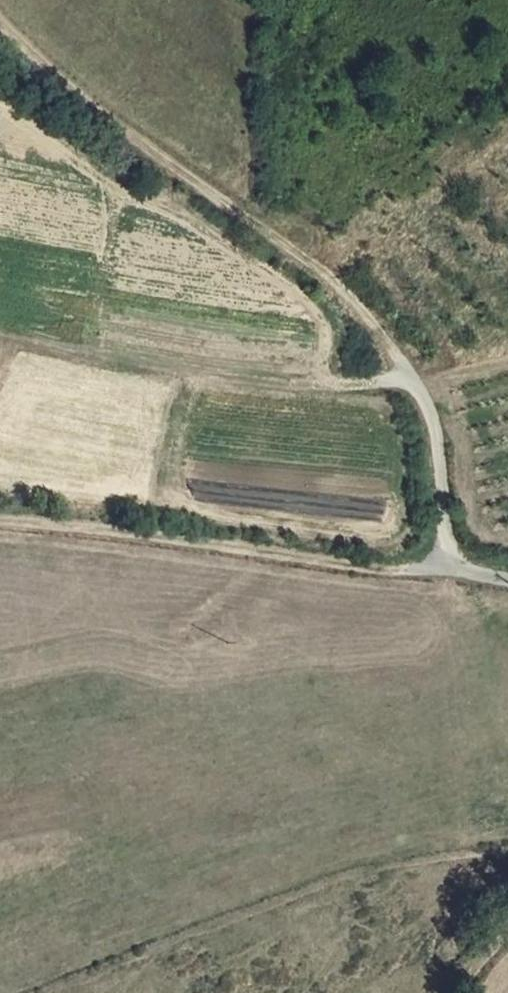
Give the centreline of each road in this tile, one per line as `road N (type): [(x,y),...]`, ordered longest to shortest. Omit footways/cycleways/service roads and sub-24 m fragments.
road 1 (track): [(407,374),(363,311),(321,274),(54,75),(0,23)]
road 2 (track): [(446,562),(405,569),(0,523)]
road 3 (unclassified): [(507,577),(446,562),(431,416),(407,374)]
road 4 (track): [(407,374),(334,383),(270,374)]

